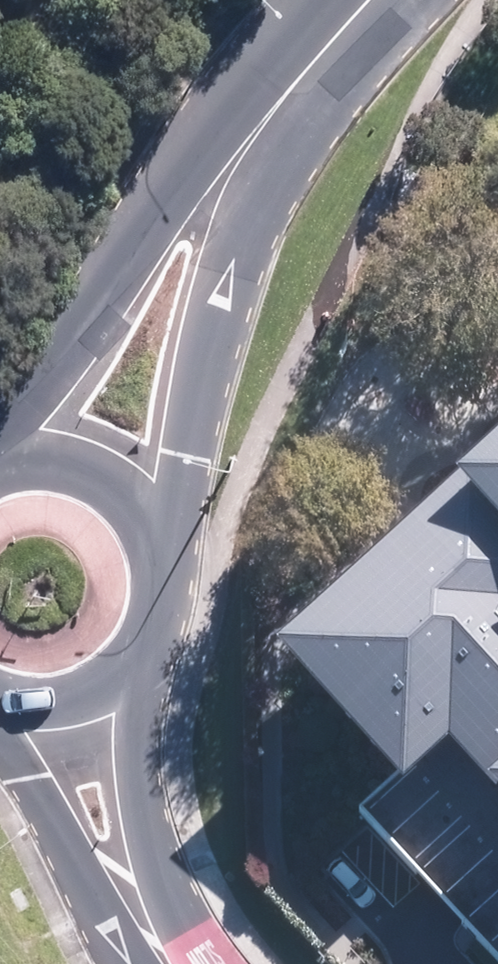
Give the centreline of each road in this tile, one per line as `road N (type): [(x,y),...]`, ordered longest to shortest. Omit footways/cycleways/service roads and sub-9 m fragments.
road 1 (secondary): [(1,458),(203,207)]
road 2 (secondary): [(203,207),(151,509)]
road 3 (secondary): [(362,0),(275,94),(203,207)]
road 4 (tertiary): [(143,696),(154,944)]
road 5 (tertiary): [(154,944),(0,759)]
road 6 (secondary): [(151,509),(171,544),(179,624),(143,696)]
road 7 (secondary): [(1,458),(56,455),(109,473),(151,509)]
road 8 (secondary): [(143,696),(93,730),(34,742),(0,734)]

